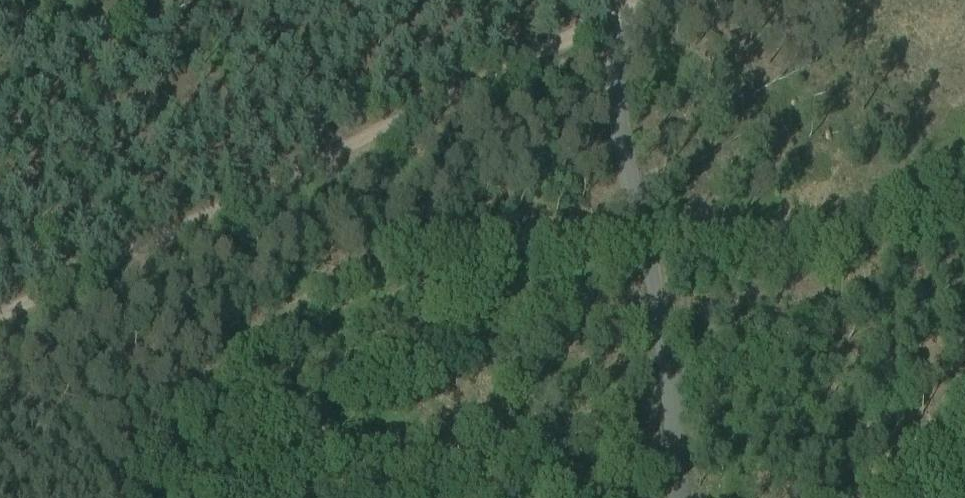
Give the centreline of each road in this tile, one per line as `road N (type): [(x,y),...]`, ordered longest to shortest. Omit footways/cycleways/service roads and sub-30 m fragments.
road 1 (track): [(0,324),(647,2)]
road 2 (track): [(113,497),(175,407),(251,333),(338,284),(423,252),(634,252)]
road 3 (unclassified): [(651,0),(630,322),(707,497)]

